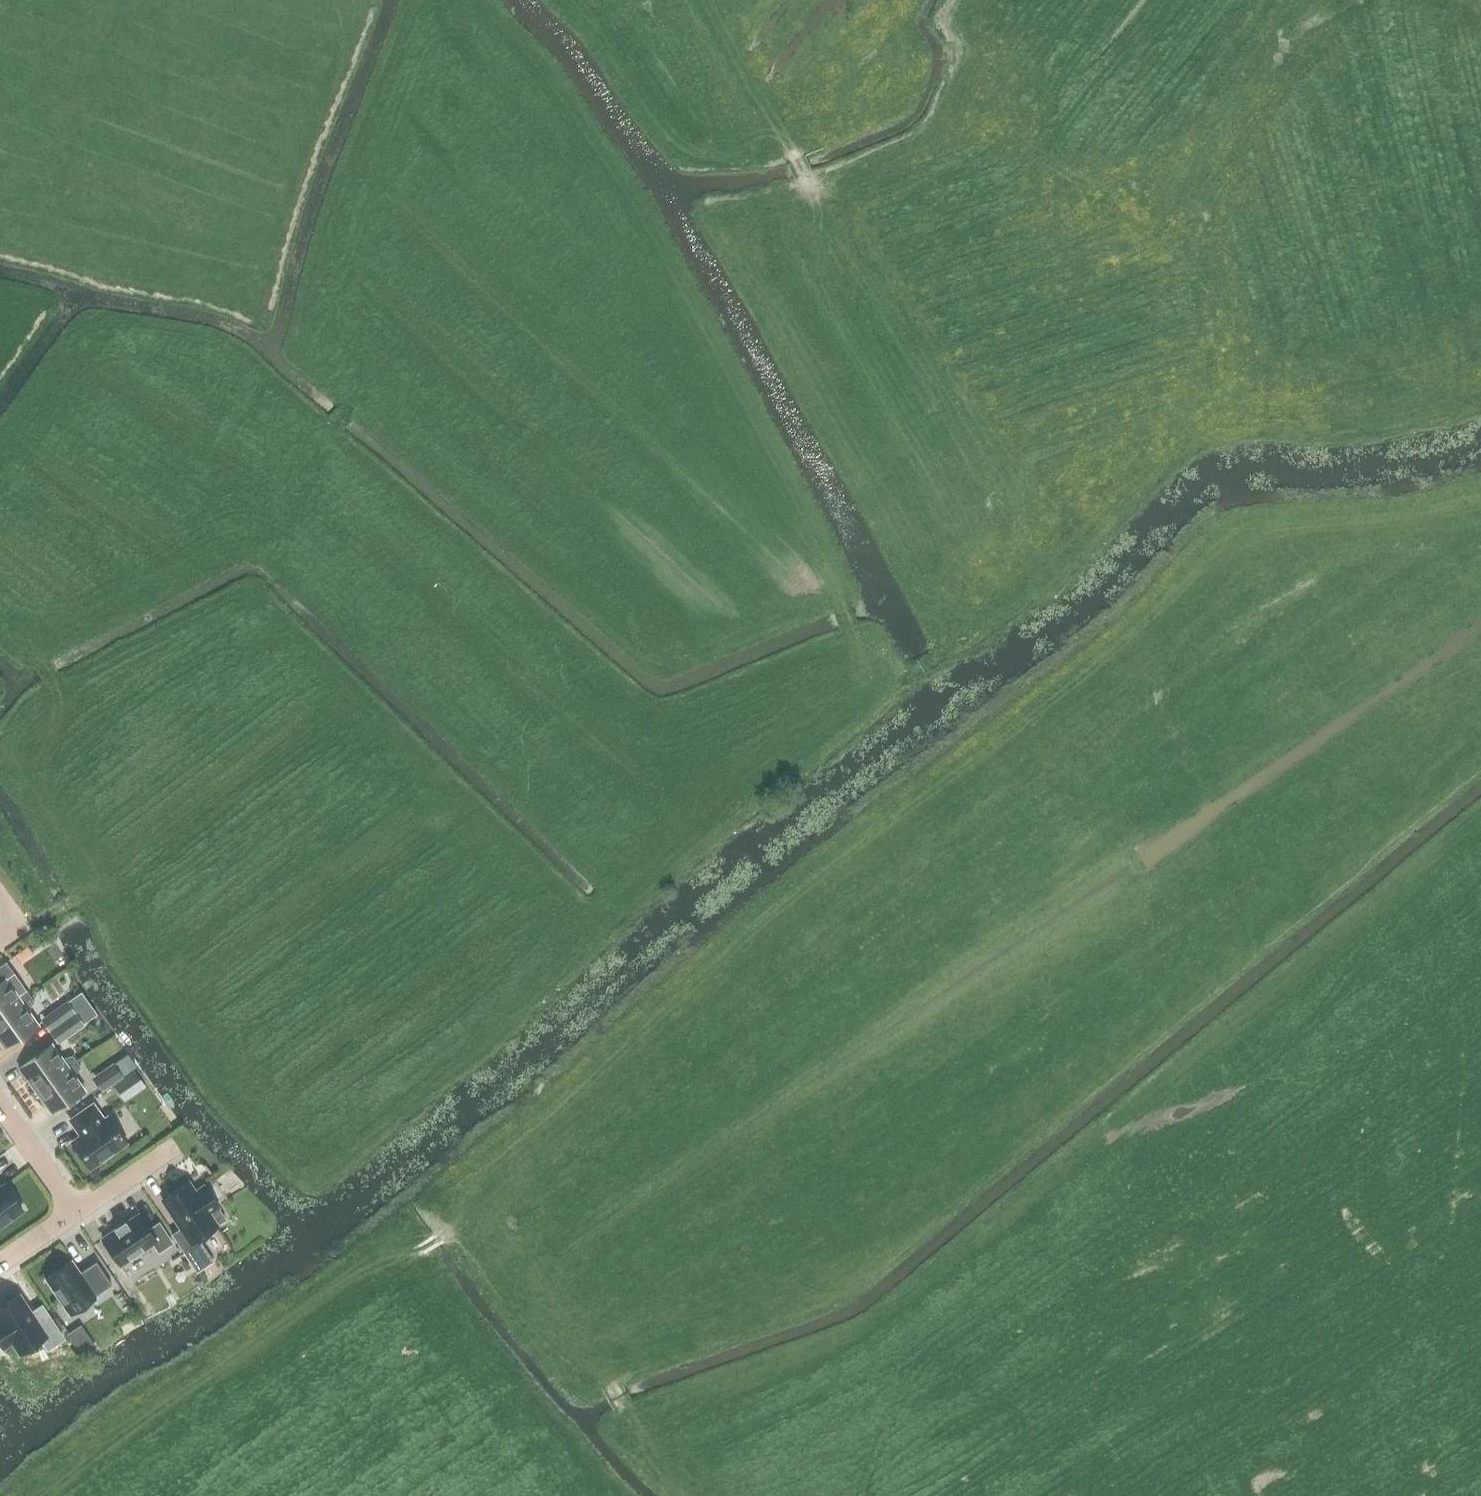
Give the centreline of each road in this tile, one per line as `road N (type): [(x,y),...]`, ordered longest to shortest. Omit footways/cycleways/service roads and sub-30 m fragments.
road 1 (residential): [(0,1106),(77,1215)]

